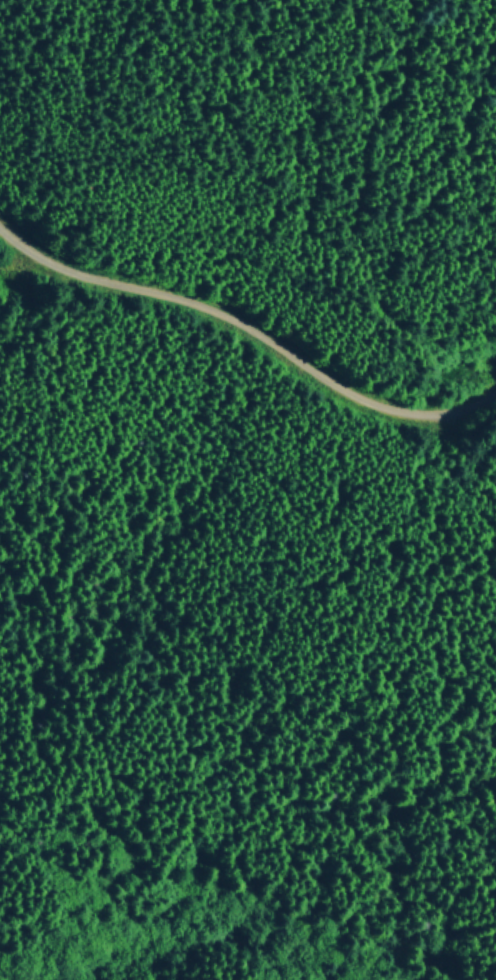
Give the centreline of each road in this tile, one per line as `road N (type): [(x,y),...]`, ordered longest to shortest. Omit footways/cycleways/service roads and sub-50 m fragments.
road 1 (track): [(0,229),(38,257),(84,276),(212,307),(373,406),(407,415),(476,409),(495,394)]

